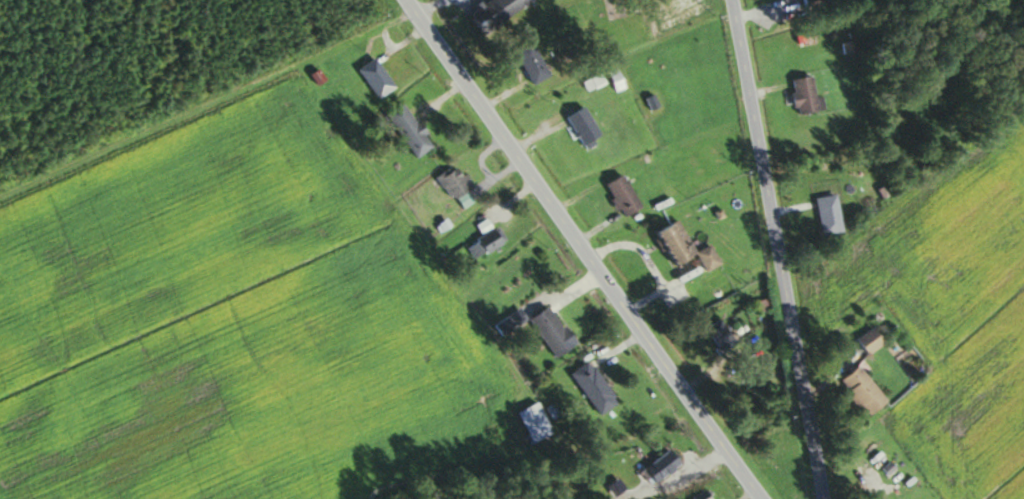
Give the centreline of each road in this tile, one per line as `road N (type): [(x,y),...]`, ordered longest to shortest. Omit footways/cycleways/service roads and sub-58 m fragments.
road 1 (secondary): [(758,498),(403,0)]
road 2 (residential): [(821,498),(730,0)]

